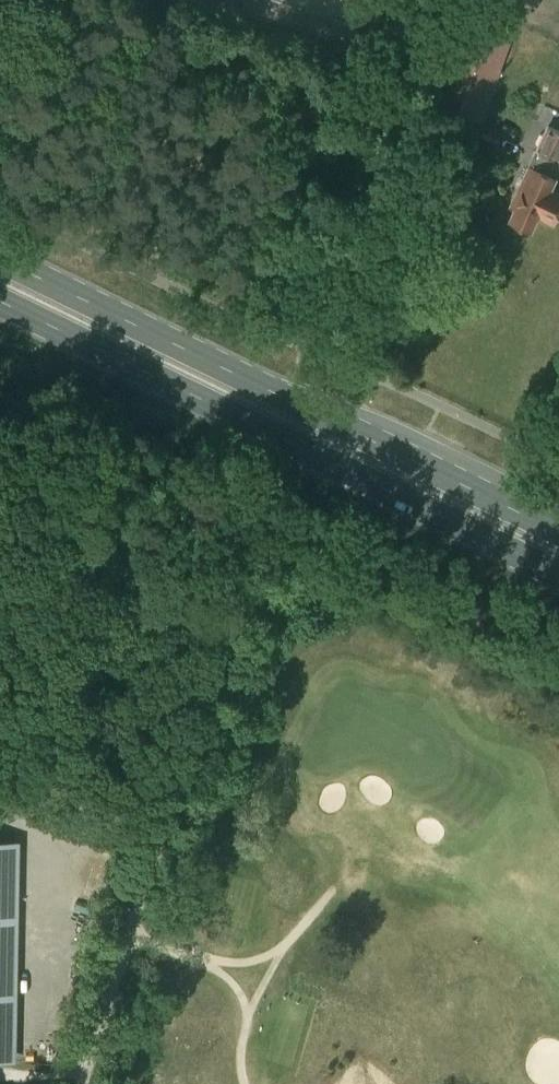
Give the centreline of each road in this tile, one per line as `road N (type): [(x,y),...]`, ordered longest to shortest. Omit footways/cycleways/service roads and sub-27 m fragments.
road 1 (primary): [(558,532),(0,258)]
road 2 (primary): [(0,301),(558,574)]
road 3 (unclassified): [(82,1083),(236,606)]
road 4 (residential): [(307,330),(411,0)]
road 5 (track): [(132,933),(218,970),(240,992),(247,1018),(239,1057),(244,1083)]
road 6 (track): [(336,889),(288,942),(247,1018)]

